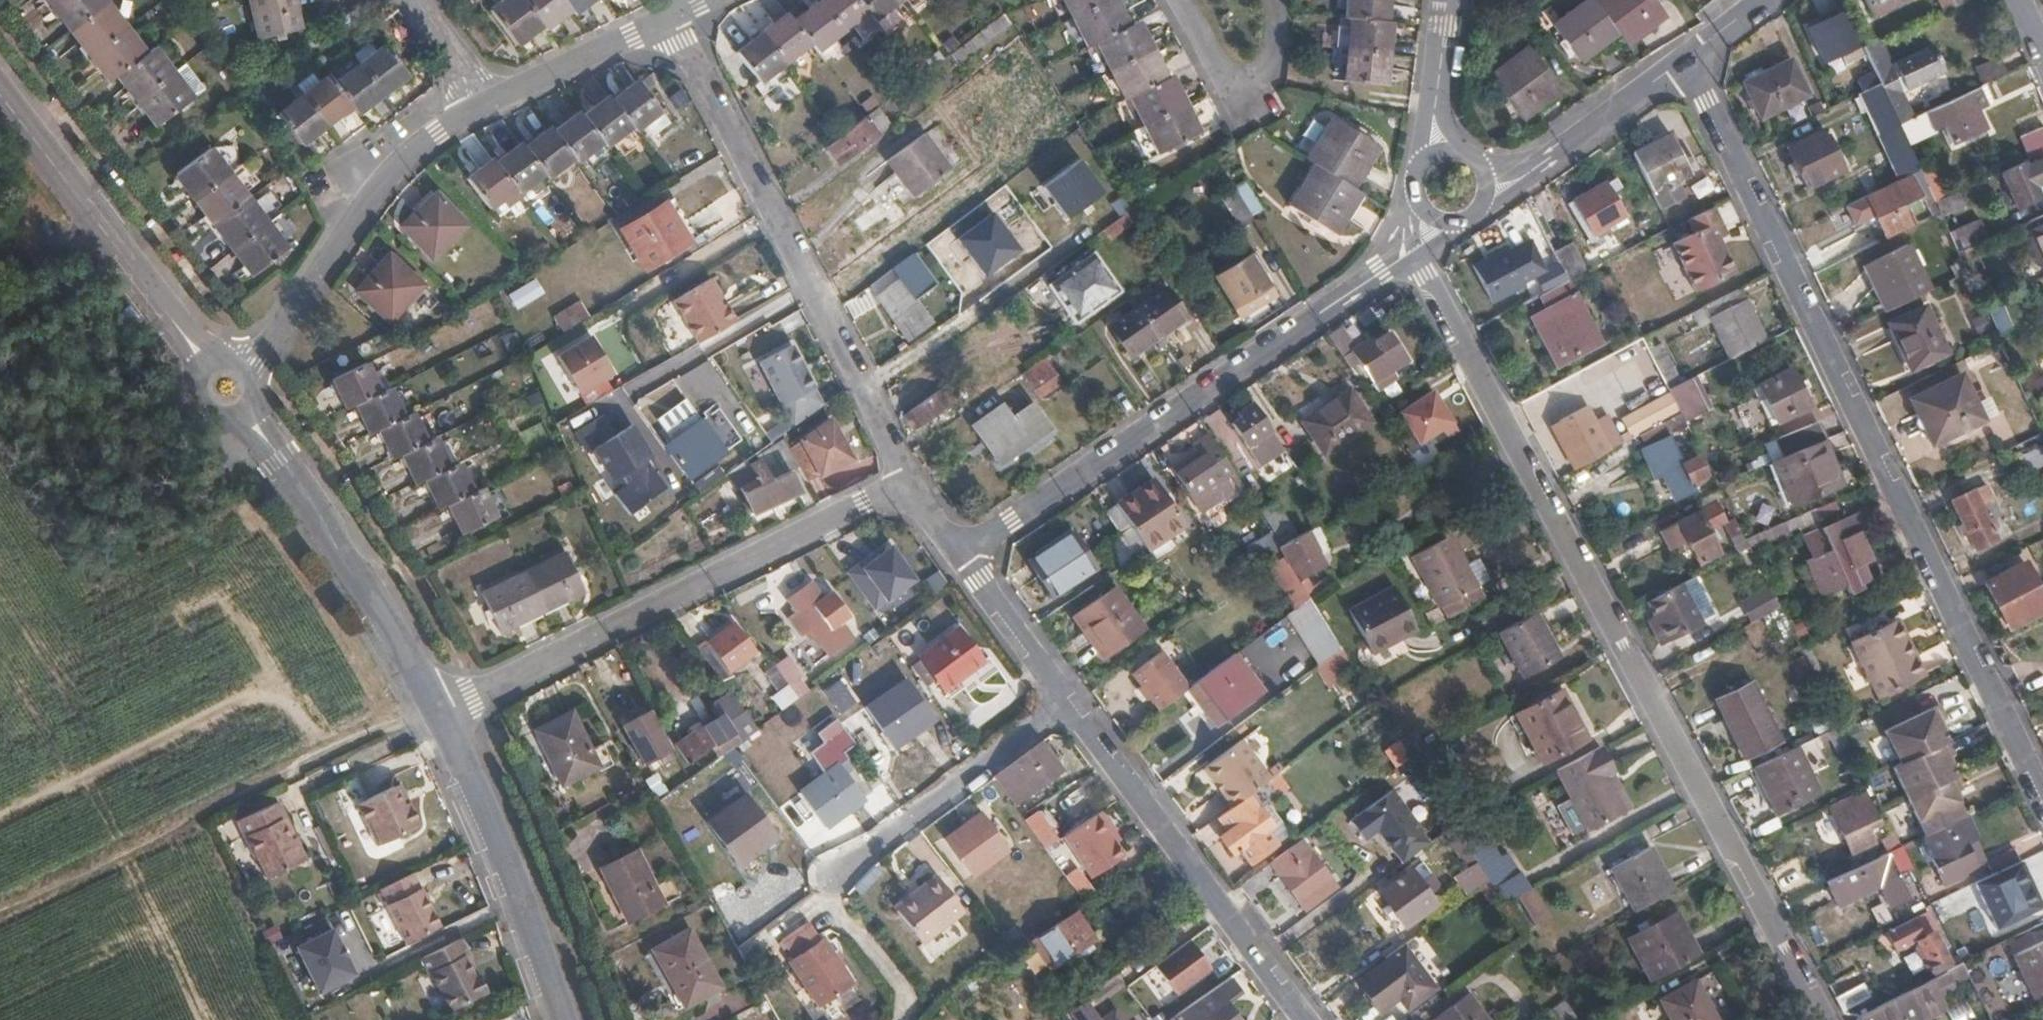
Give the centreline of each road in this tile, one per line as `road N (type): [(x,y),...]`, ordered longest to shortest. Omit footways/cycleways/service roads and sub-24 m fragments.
road 1 (residential): [(1402,254),(1425,276),(1825,1019)]
road 2 (residential): [(2042,795),(1707,101),(1681,63)]
road 3 (residential): [(1402,254),(967,554)]
road 4 (residential): [(435,706),(910,485)]
road 5 (residential): [(910,485),(671,22)]
road 6 (track): [(0,906),(435,706)]
road 7 (residential): [(1307,1019),(1073,700)]
road 8 (residential): [(222,385),(289,316),(384,175),(485,97)]
road 9 (residential): [(435,706),(361,583),(222,385)]
road 10 (residential): [(222,385),(0,94)]
road 11 (residential): [(560,1019),(502,853),(435,706)]
road 12 (residential): [(1073,700),(833,876)]
road 13 (residential): [(1179,0),(1230,103),(1271,73),(1269,0)]
road 14 (residential): [(1487,196),(1681,63)]
road 15 (residential): [(485,97),(671,22)]
road 16 (track): [(0,359),(20,372),(176,327)]
road 17 (residential): [(1073,700),(967,554)]
road 18 (residential): [(1446,0),(1434,117),(1440,152)]

